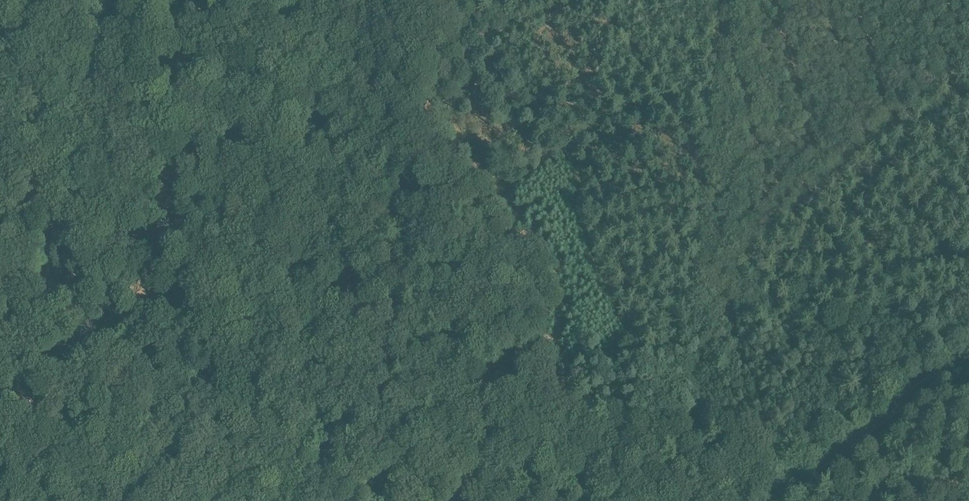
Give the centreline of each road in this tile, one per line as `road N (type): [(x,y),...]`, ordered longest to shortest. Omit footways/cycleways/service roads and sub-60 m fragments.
road 1 (track): [(0,213),(571,0)]
road 2 (tertiary): [(787,500),(968,346)]

